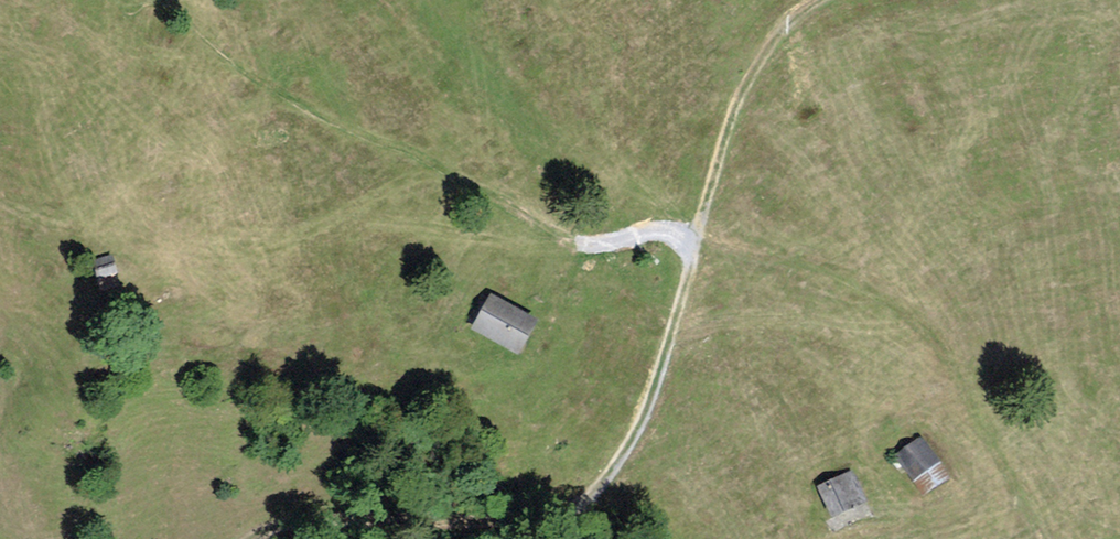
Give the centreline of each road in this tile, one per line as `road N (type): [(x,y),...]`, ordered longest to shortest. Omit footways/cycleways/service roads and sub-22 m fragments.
road 1 (track): [(249,538),(320,519),(549,516),(588,497),(643,417),(698,249)]
road 2 (track): [(1041,538),(944,354),(903,311),(698,249)]
road 3 (track): [(279,95),(445,171),(561,236),(679,230),(698,249)]
road 4 (track): [(698,249),(734,106),(780,30),(821,0)]

